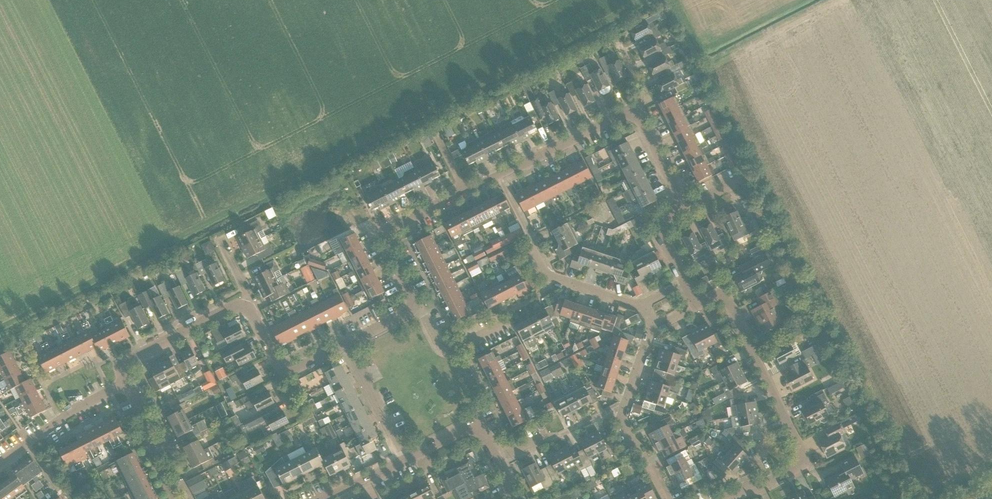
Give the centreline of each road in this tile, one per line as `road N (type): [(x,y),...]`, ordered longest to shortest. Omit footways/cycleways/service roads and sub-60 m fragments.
road 1 (residential): [(419,307),(383,233),(623,114),(643,124),(680,205)]
road 2 (residential): [(731,498),(803,463),(732,306),(716,299),(695,307)]
road 3 (residential): [(664,498),(623,417),(655,326)]
road 4 (residential): [(516,498),(481,431),(464,430),(405,462)]
road 5 (residential): [(244,306),(119,365),(127,383)]
road 6 (residential): [(645,305),(546,276),(532,249)]
road 7 (residential): [(405,462),(346,344)]
road 8 (residential): [(174,498),(127,383)]

